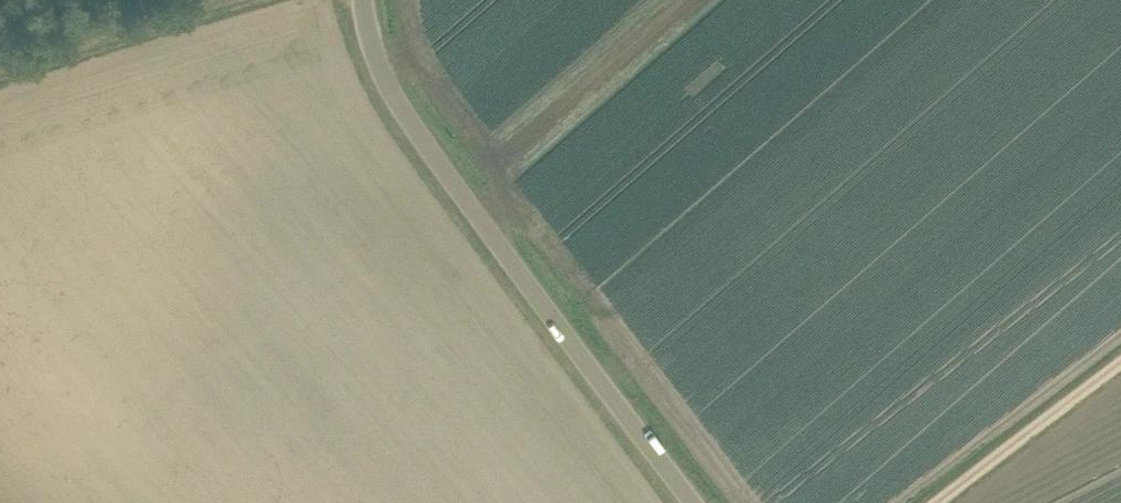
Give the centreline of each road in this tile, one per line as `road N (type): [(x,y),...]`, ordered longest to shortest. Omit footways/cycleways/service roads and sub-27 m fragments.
road 1 (unclassified): [(701,502),(398,95),(370,30),(368,0)]
road 2 (track): [(289,0),(0,86)]
road 3 (track): [(1120,370),(944,502)]

